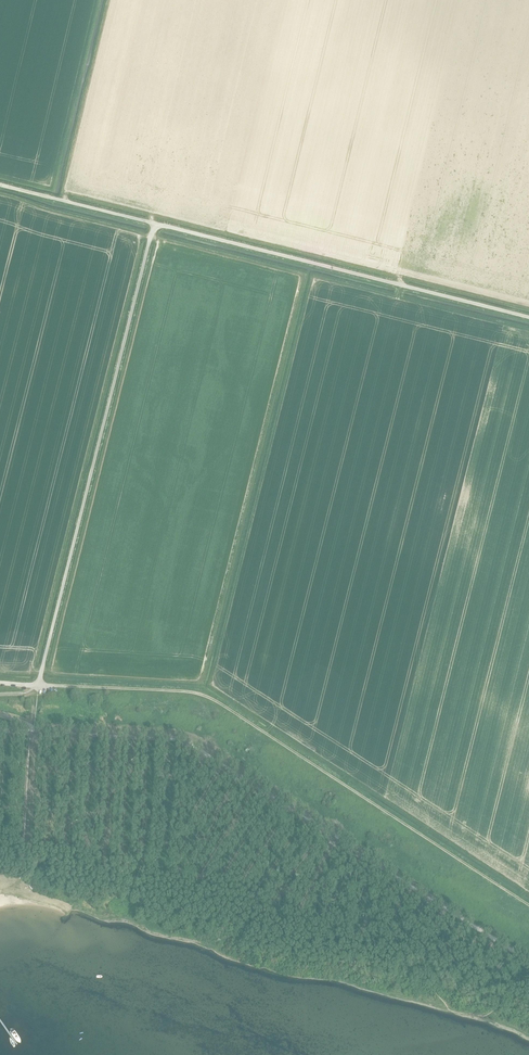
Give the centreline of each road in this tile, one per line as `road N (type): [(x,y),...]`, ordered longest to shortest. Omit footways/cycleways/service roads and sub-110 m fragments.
road 1 (track): [(528,960),(191,744),(33,731)]
road 2 (track): [(38,684),(206,696),(528,905)]
road 3 (unclassified): [(38,684),(154,224)]
road 4 (unclassified): [(154,224),(528,314)]
road 5 (unclassified): [(154,224),(0,185)]

